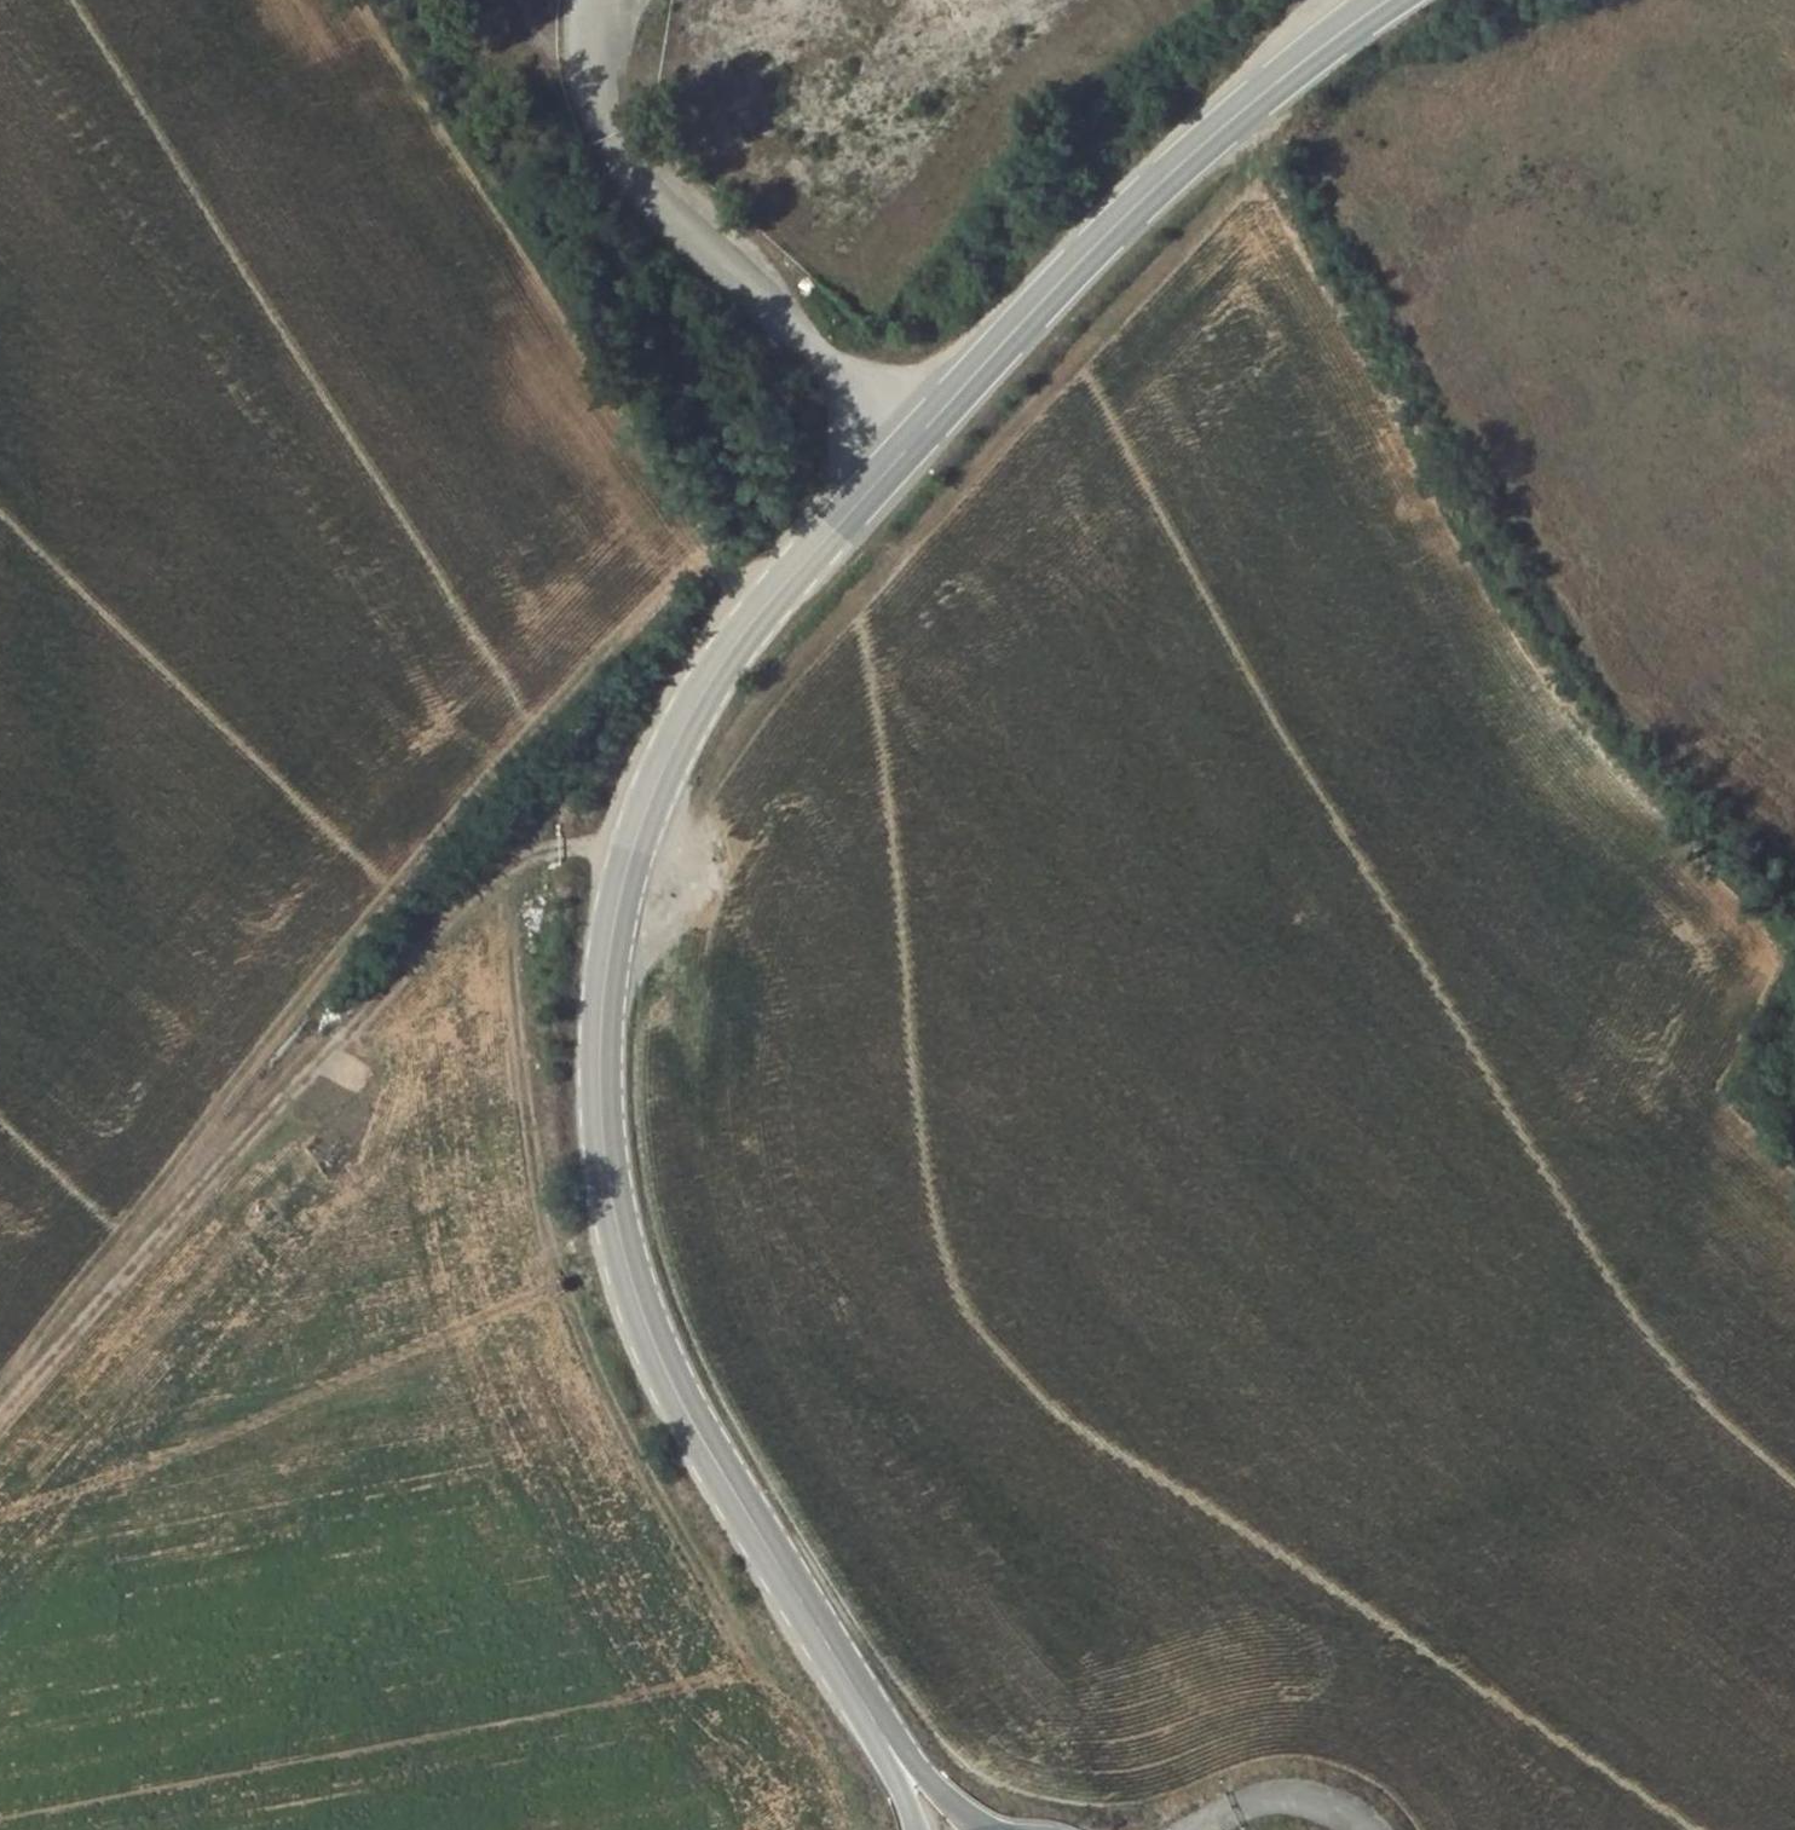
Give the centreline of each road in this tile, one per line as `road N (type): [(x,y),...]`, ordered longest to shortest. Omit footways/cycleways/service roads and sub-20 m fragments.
road 1 (unclassified): [(1393,0),(1237,113),(917,435),(732,639),(628,859),(595,1112),(668,1374),(888,1736)]
road 2 (unclassified): [(1197,1829),(1242,1804),(1319,1799),(1373,1829)]
road 3 (unclassified): [(993,1829),(888,1736)]

